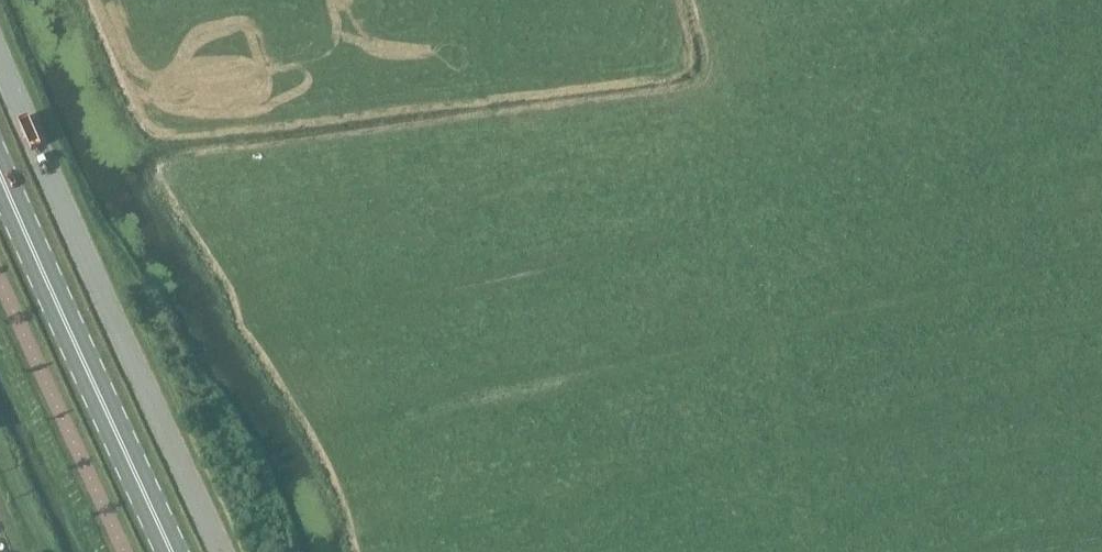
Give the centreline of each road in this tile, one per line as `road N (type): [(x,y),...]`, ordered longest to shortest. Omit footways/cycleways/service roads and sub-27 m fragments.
road 1 (unclassified): [(0,60),(220,551)]
road 2 (primary): [(0,175),(172,551)]

